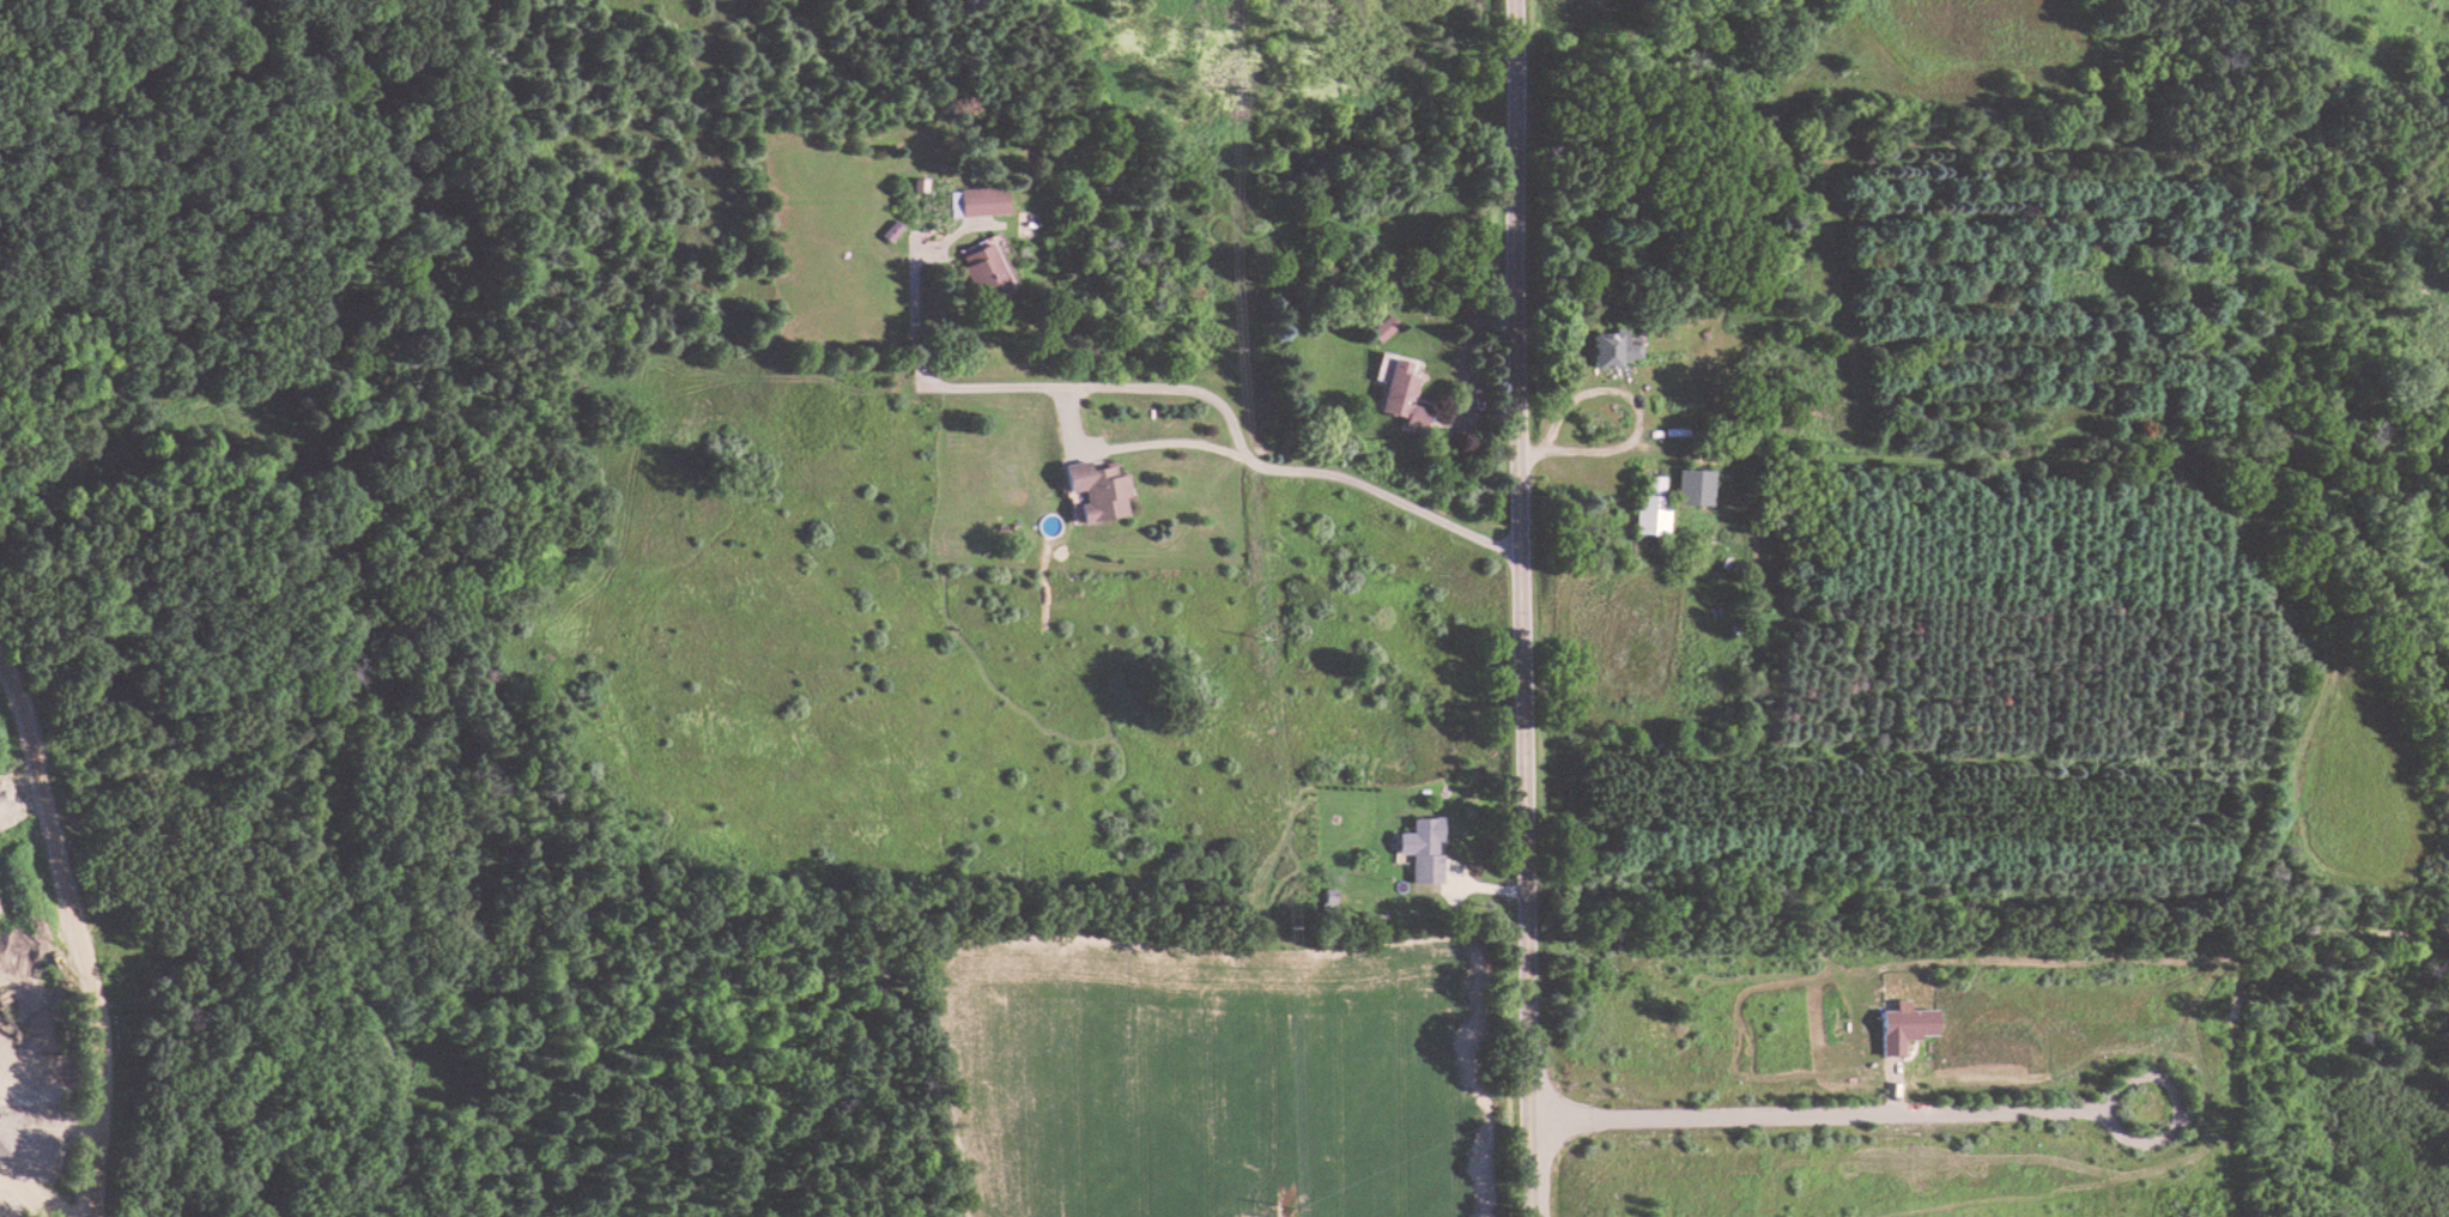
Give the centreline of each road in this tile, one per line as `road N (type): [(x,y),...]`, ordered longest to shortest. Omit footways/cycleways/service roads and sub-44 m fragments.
road 1 (tertiary): [(1535,1216),(1515,582),(1508,0)]
road 2 (residential): [(1534,1121),(2146,1106)]

